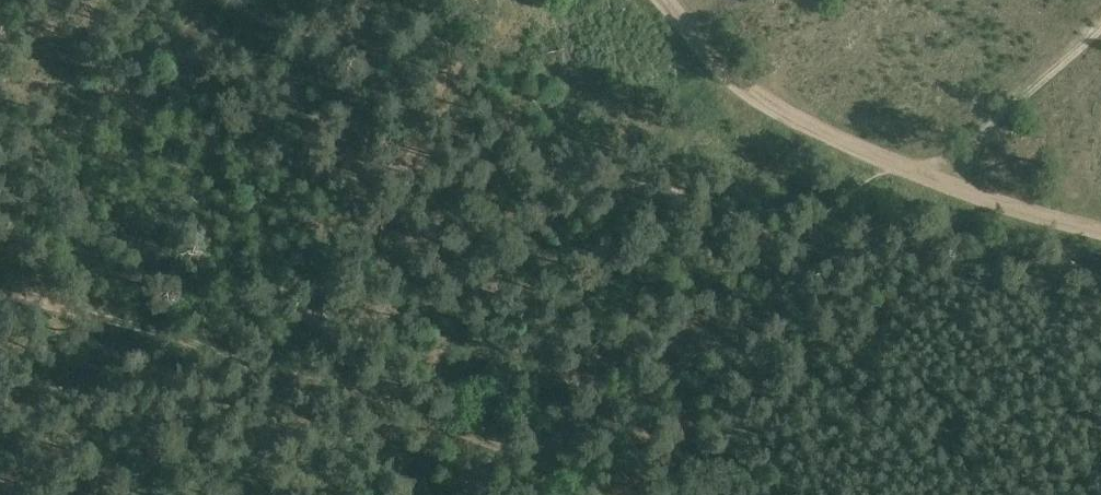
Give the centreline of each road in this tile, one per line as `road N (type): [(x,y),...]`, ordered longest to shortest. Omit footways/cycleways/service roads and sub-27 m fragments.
road 1 (track): [(0,295),(408,407),(622,494)]
road 2 (track): [(444,494),(726,341),(776,298),(873,158)]
road 3 (track): [(662,0),(734,78),(873,158)]
road 4 (track): [(1100,28),(922,175)]
road 5 (track): [(922,175),(1100,232)]

